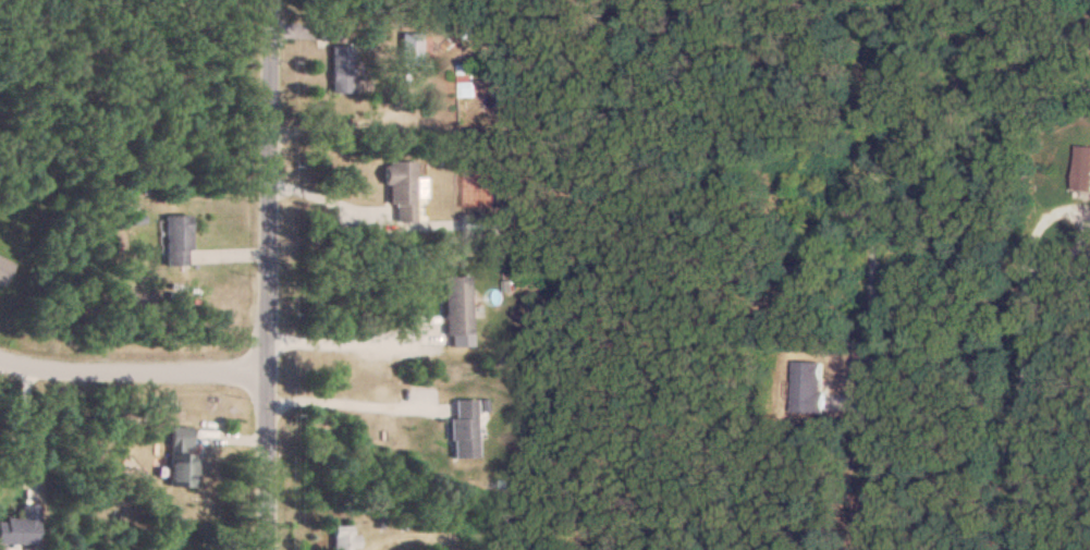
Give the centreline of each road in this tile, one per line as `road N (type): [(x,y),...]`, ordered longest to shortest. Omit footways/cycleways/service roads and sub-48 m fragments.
road 1 (residential): [(258,549),(263,0)]
road 2 (residential): [(257,370),(79,375),(0,363)]

